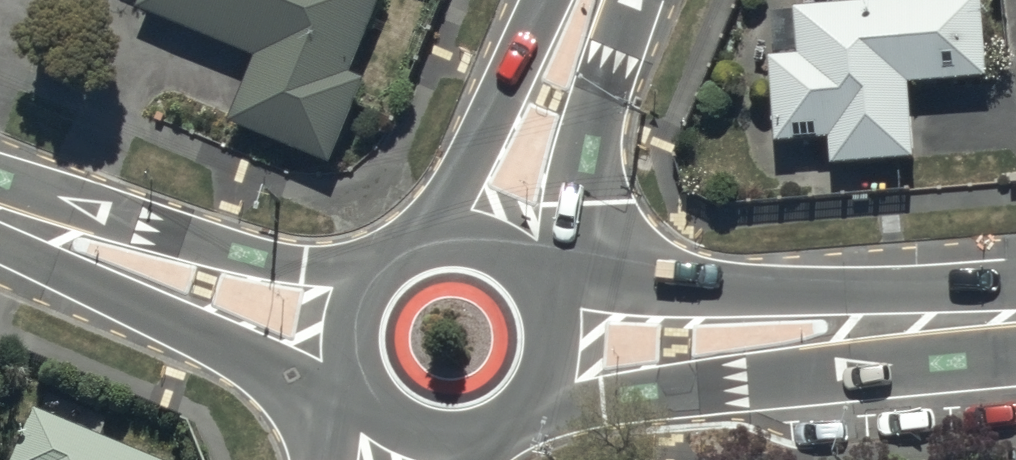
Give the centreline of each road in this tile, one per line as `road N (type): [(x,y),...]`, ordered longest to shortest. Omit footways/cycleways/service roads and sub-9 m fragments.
road 1 (tertiary): [(1015,330),(841,371),(675,393),(602,398),(551,390)]
road 2 (tertiary): [(558,294),(836,289),(1015,310)]
road 3 (residential): [(342,381),(187,328),(65,273),(0,223)]
road 4 (residential): [(0,207),(95,212),(347,275)]
road 5 (tertiary): [(636,0),(584,203),(548,274)]
road 6 (tertiary): [(441,219),(549,0)]
road 7 (tertiary): [(441,219),(507,234),(548,274)]
road 8 (tertiary): [(551,390),(508,434),(448,450)]

